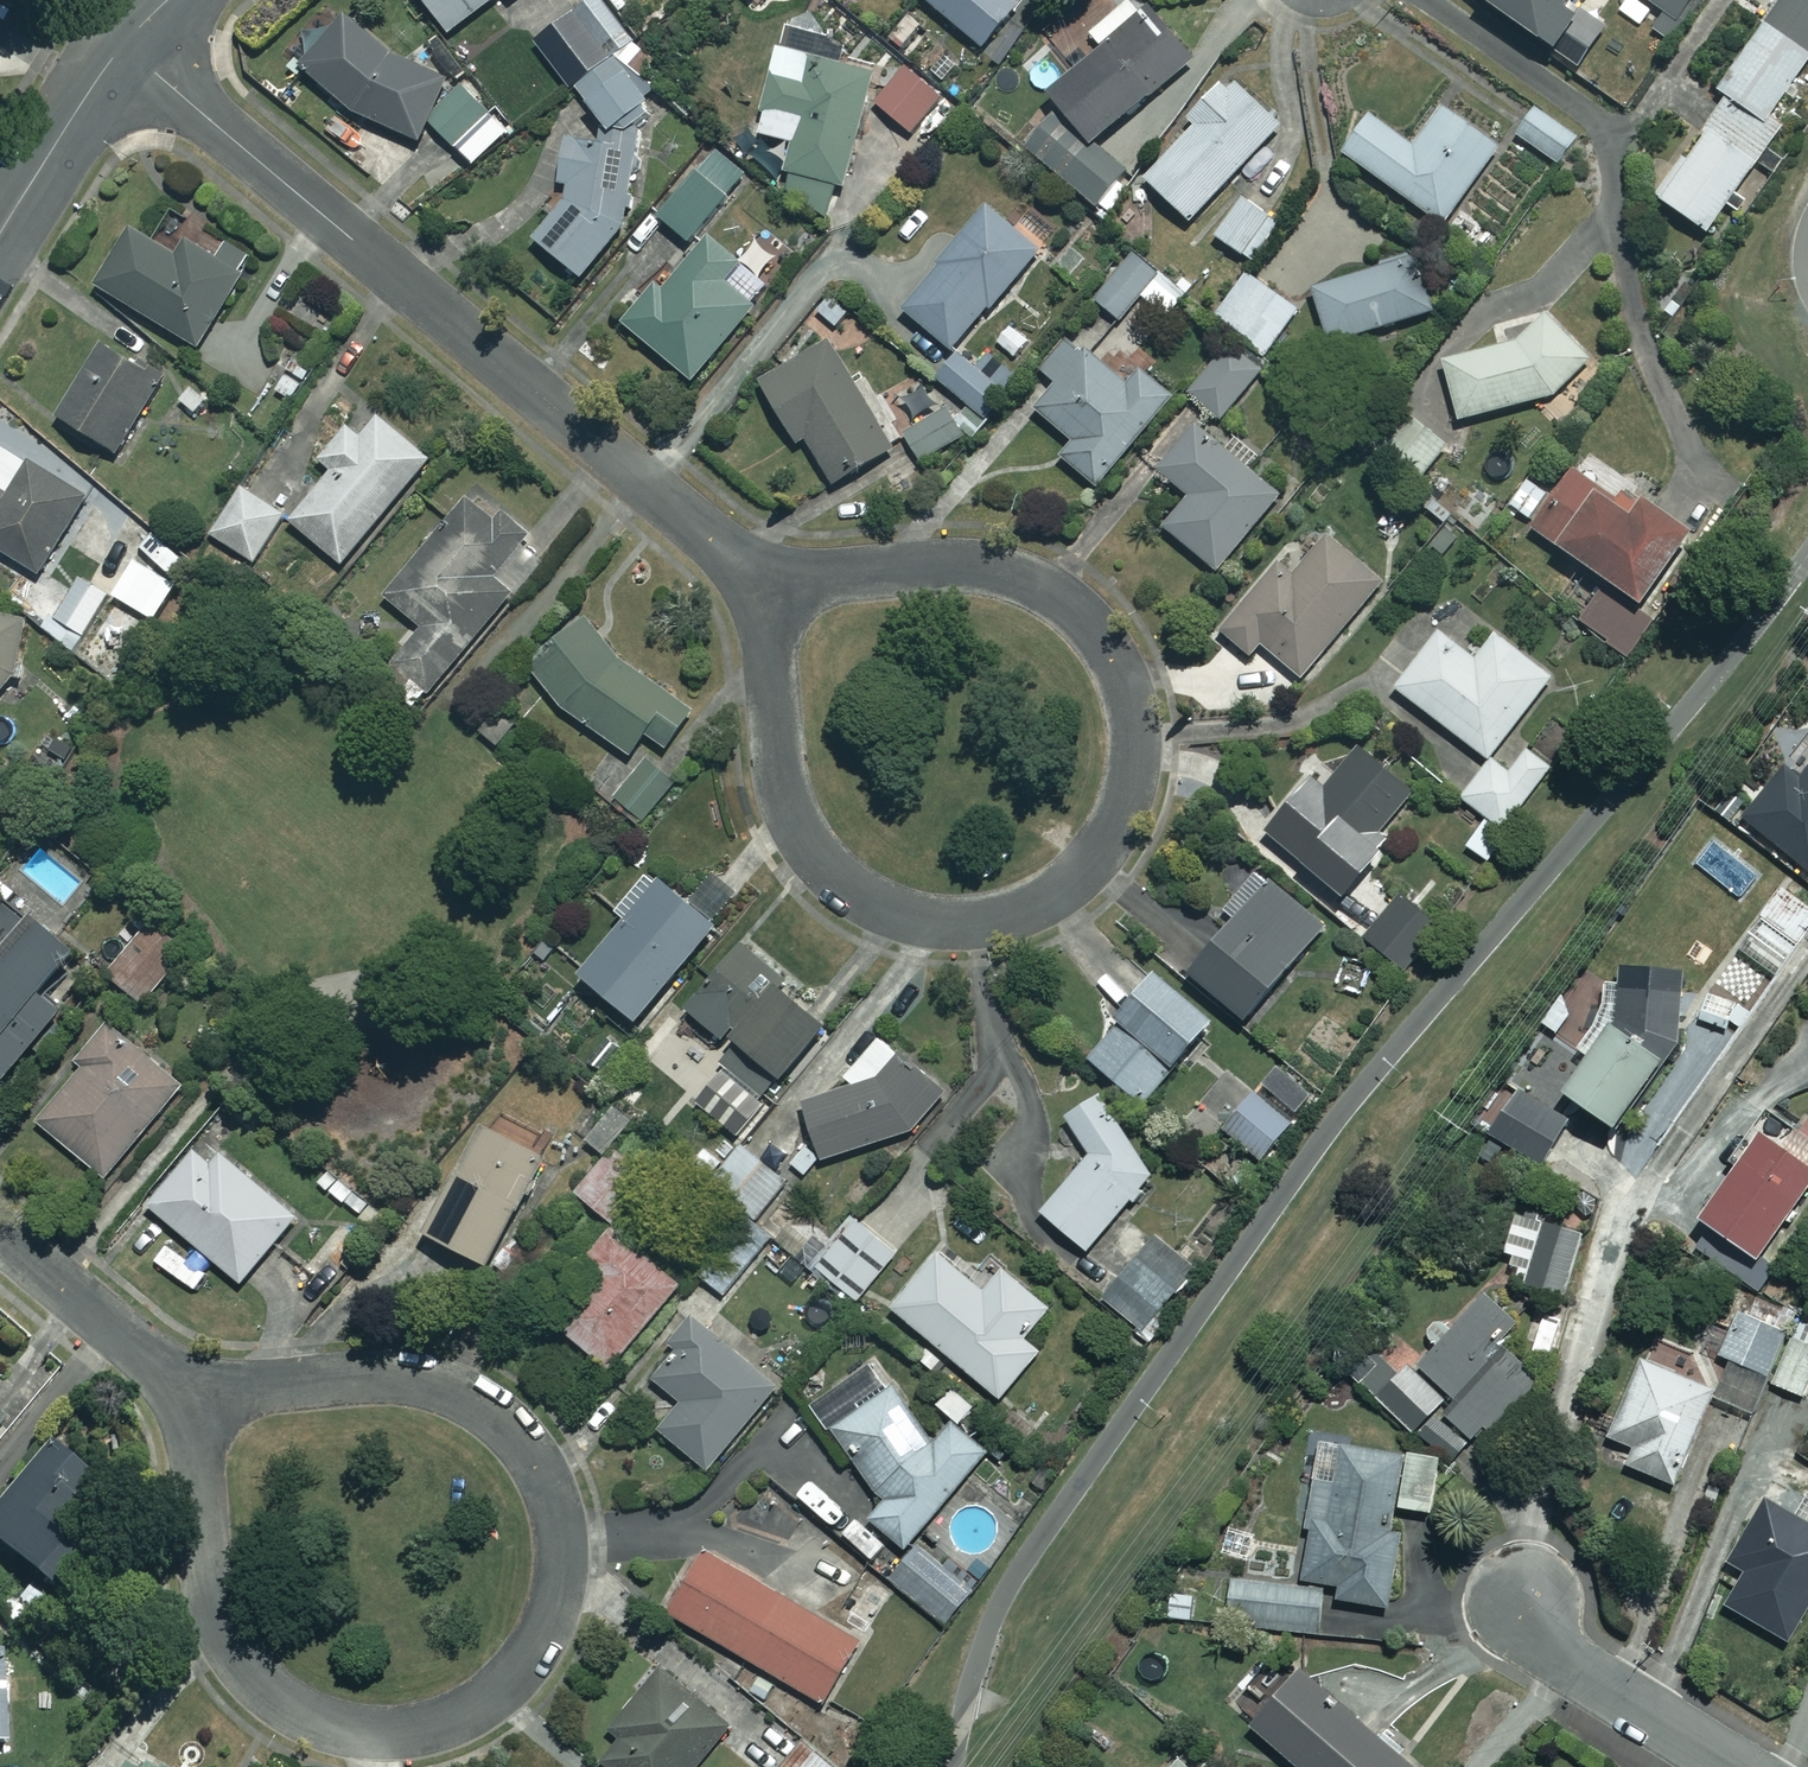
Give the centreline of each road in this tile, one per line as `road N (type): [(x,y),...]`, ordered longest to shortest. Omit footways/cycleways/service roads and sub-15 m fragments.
road 1 (residential): [(174,1375),(237,1388),(362,1378),(428,1383),(510,1433),(546,1475),(559,1526),(560,1580),(542,1637),(509,1686),(467,1715),(380,1734),(328,1726),(254,1677),(224,1639),(212,1600),(192,1411)]
road 2 (residential): [(758,581),(978,566),(1025,579),(1102,635),(1124,675),(1133,767),(1121,814),(1084,873),(1047,902),(995,922),(932,926),(867,902),(818,862),(785,810),(767,614)]
road 3 (residential): [(124,43),(758,581)]
road 4 (residential): [(1522,1598),(1571,1664),(1733,1766)]
road 5 (residential): [(0,234),(124,43)]
road 6 (residential): [(0,1232),(174,1375)]

